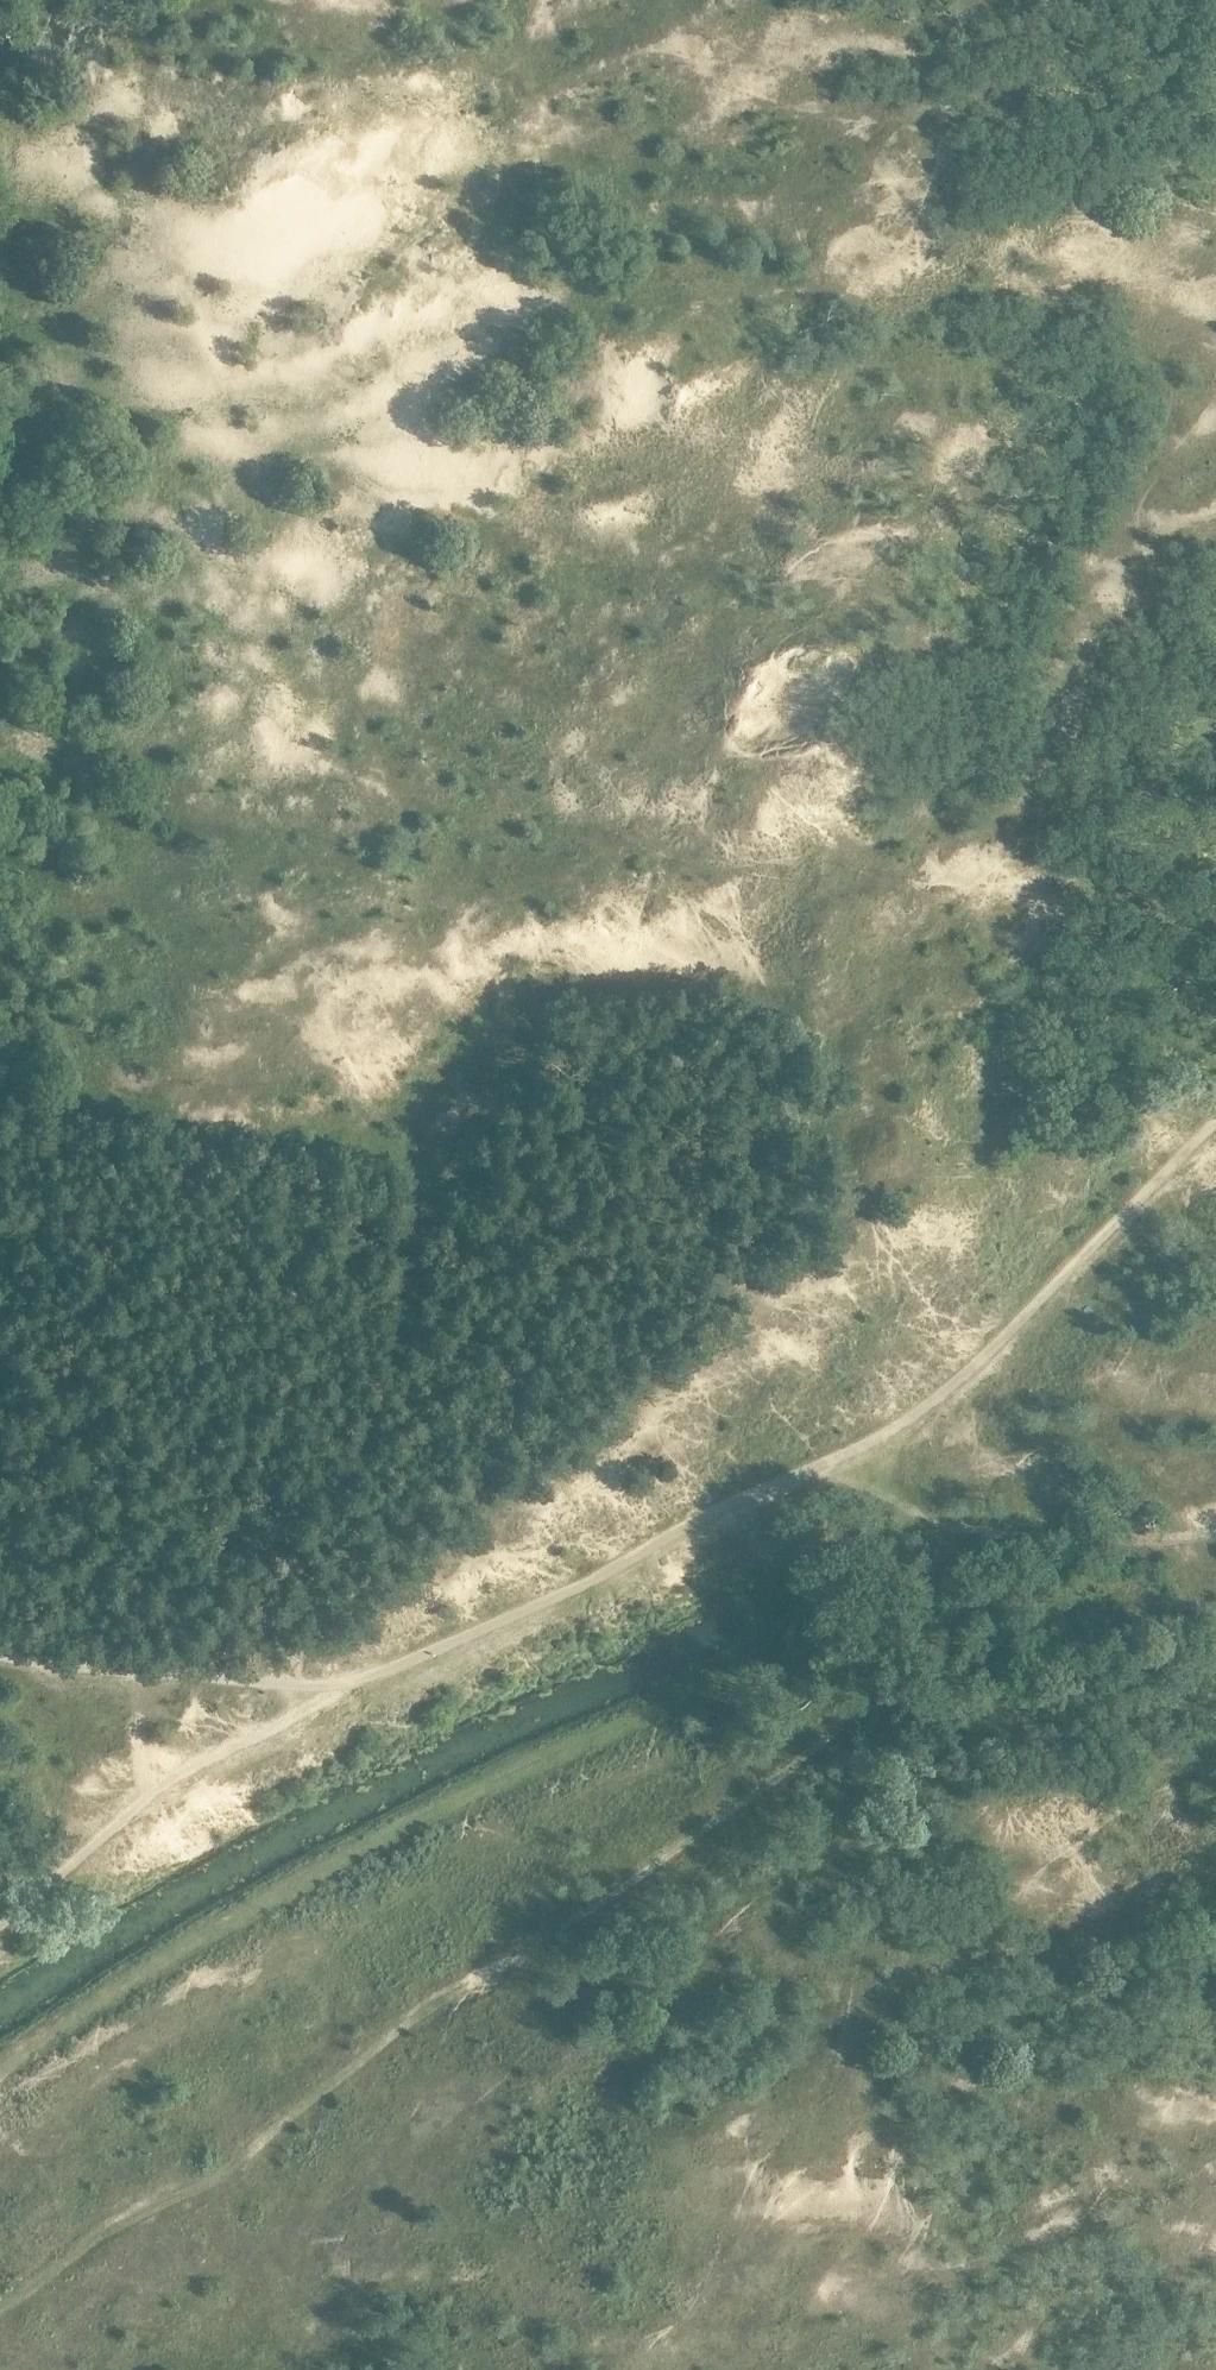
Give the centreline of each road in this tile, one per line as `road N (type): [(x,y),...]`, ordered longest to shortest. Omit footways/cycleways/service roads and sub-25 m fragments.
road 1 (track): [(348,1685),(840,1457)]
road 2 (track): [(840,1457),(927,1406),(1215,1123)]
road 3 (track): [(0,1919),(144,1800),(348,1685)]
road 4 (track): [(0,1649),(348,1685)]

